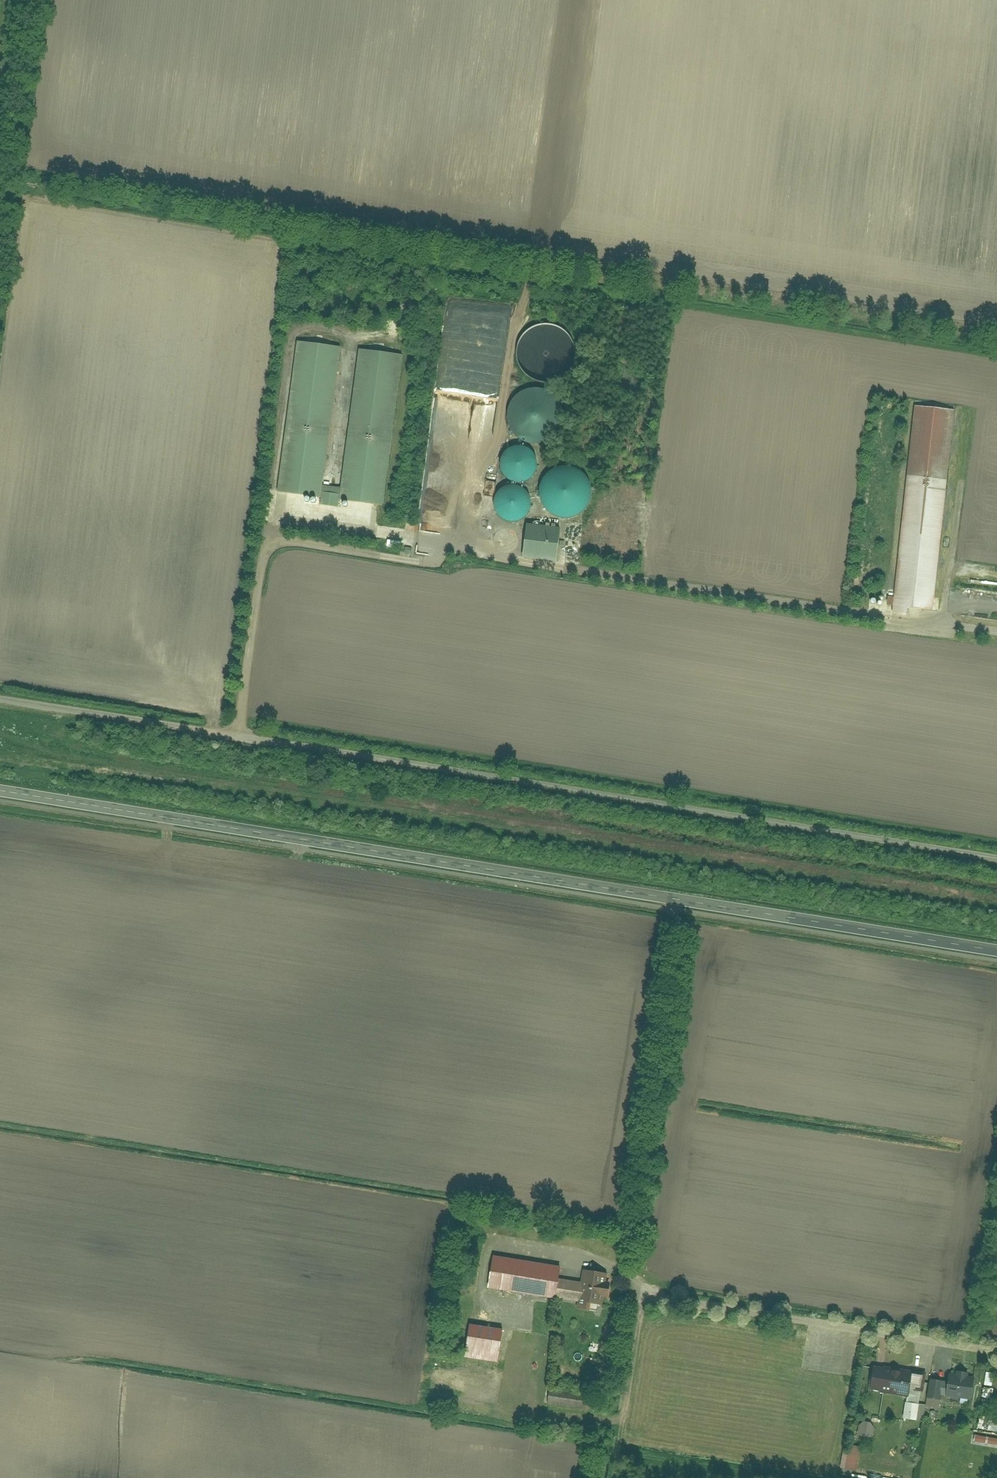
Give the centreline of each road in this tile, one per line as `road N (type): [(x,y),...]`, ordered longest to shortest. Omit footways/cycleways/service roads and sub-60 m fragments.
road 1 (residential): [(996,859),(0,698)]
road 2 (tertiary): [(0,791),(996,950)]
road 3 (residential): [(996,1349),(640,1292)]

